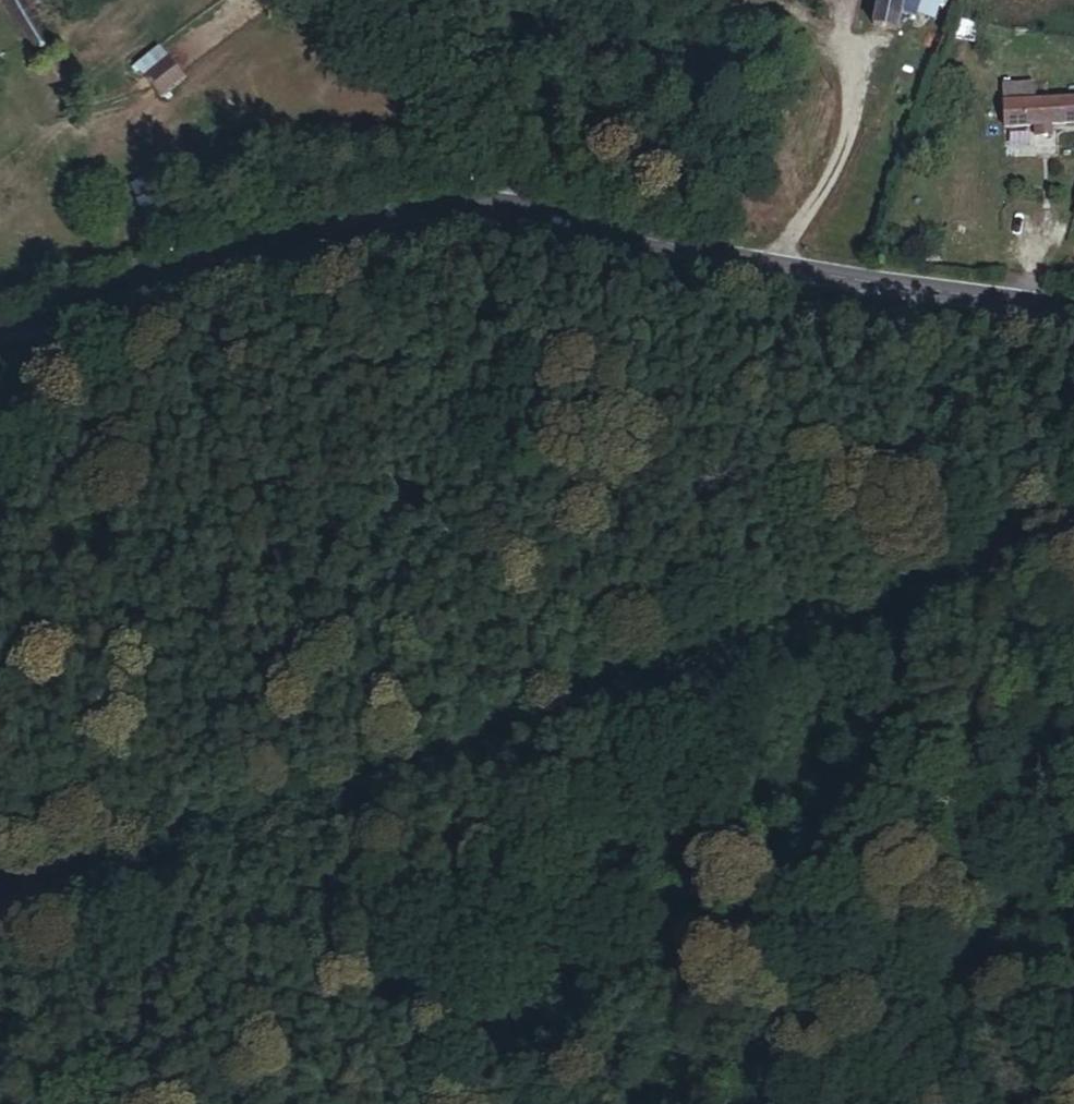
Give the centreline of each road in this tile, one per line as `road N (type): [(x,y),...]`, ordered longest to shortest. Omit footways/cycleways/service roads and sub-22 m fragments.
road 1 (unclassified): [(0,328),(417,210),(485,206),(748,262),(1073,306)]

